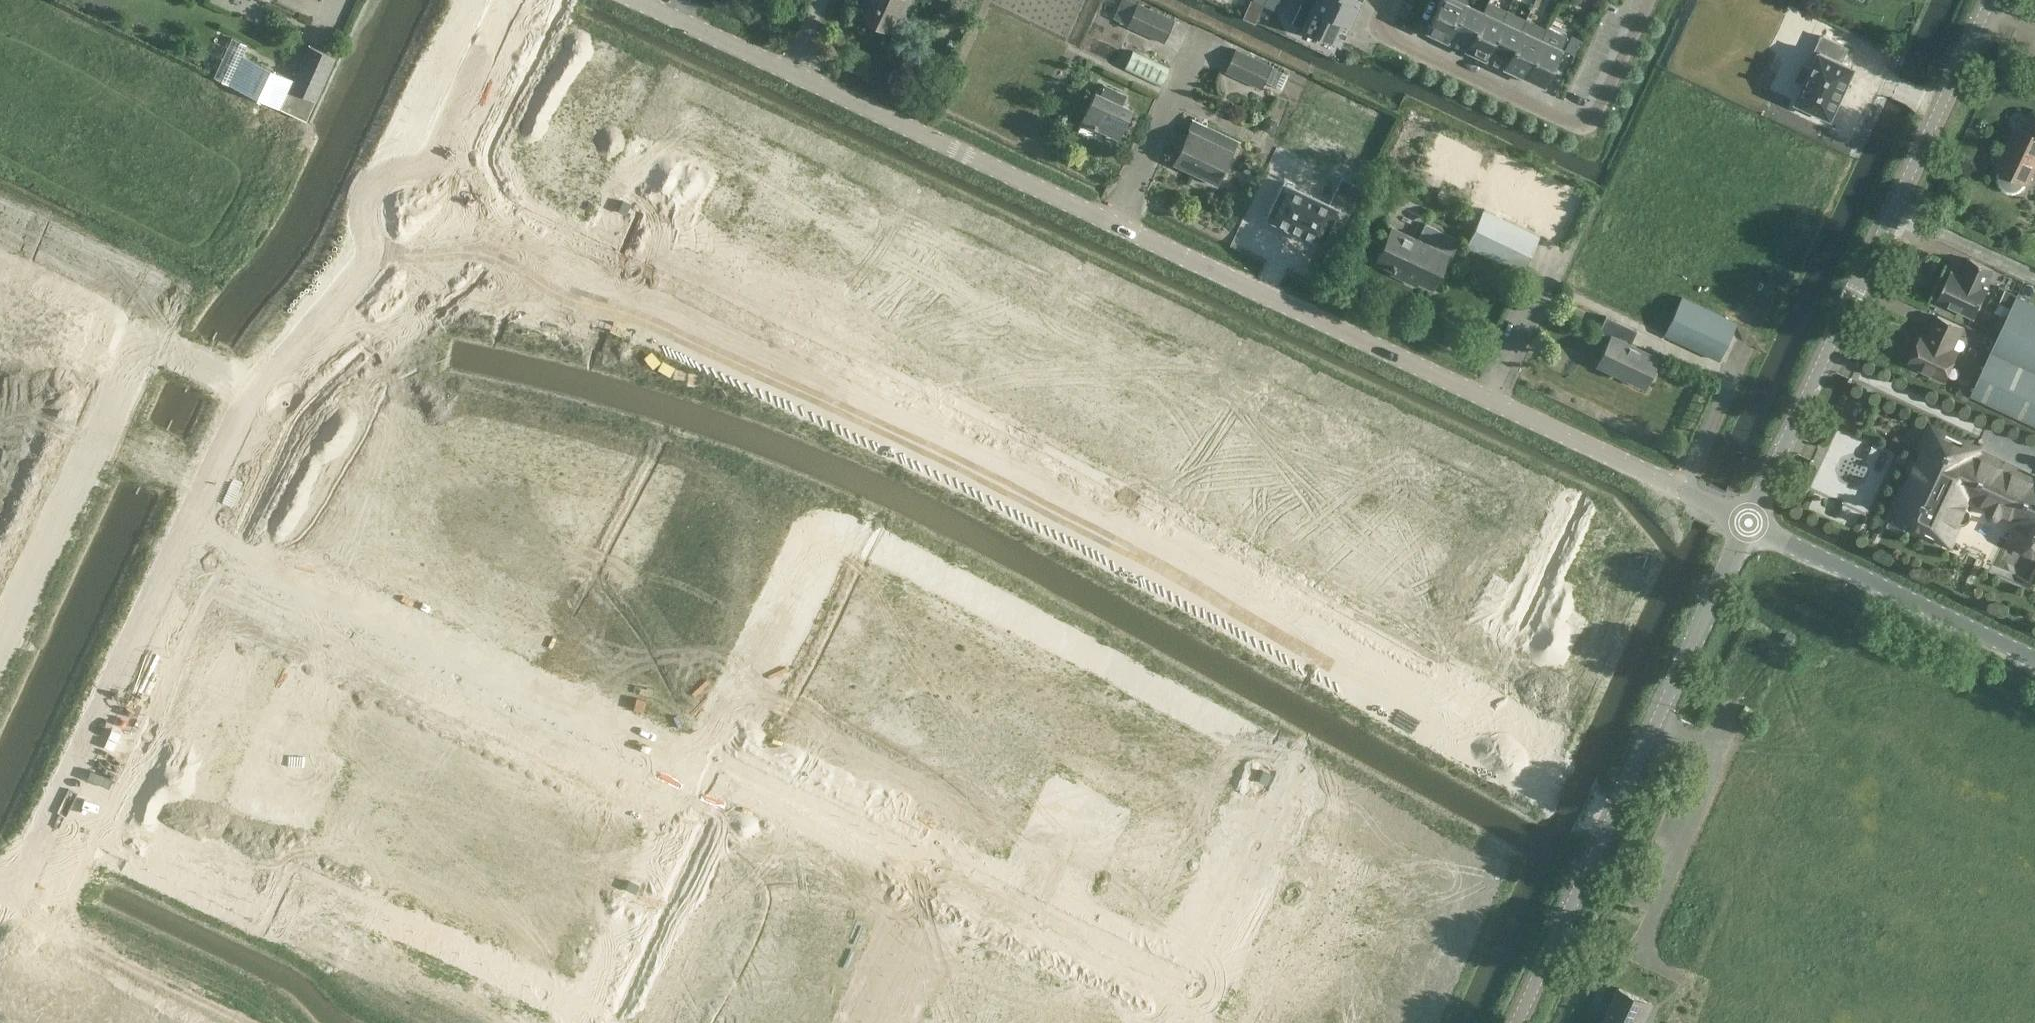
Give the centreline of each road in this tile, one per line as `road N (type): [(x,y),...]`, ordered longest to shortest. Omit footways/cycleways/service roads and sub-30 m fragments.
road 1 (unclassified): [(1597,449),(639,0)]
road 2 (residential): [(451,231),(1403,678)]
road 3 (residential): [(1295,762),(823,523),(709,769)]
road 4 (residential): [(178,550),(662,770),(709,769)]
road 5 (tertiary): [(1749,522),(1991,0)]
road 6 (tertiary): [(1517,1022),(1749,522)]
road 7 (residential): [(1391,0),(1378,31),(1588,132),(1650,0)]
road 8 (residential): [(0,887),(18,895),(178,550)]
road 9 (residential): [(0,117),(193,208),(141,339)]
road 10 (residential): [(0,637),(141,339)]
road 11 (tertiary): [(2034,657),(1749,522)]
road 12 (residential): [(709,769),(597,1022)]
road 13 (residential): [(709,769),(747,775),(951,880)]
road 14 (residential): [(951,880),(1184,997)]
road 15 (residential): [(1184,997),(1295,762)]
road 16 (residential): [(1502,634),(1597,449)]
road 17 (residential): [(427,171),(508,0)]
road 18 (residential): [(257,393),(375,248)]
road 19 (residential): [(1403,678),(1347,788),(1295,762)]
road 20 (residential): [(178,550),(257,393)]
road 21 (unclassified): [(1749,522),(1597,449)]
road 22 (residential): [(879,1022),(951,880)]
road 23 (residential): [(1403,678),(1537,741)]
road 24 (residential): [(427,171),(407,167),(374,182),(361,215),(375,248)]
road 25 (residential): [(141,339),(257,393)]

